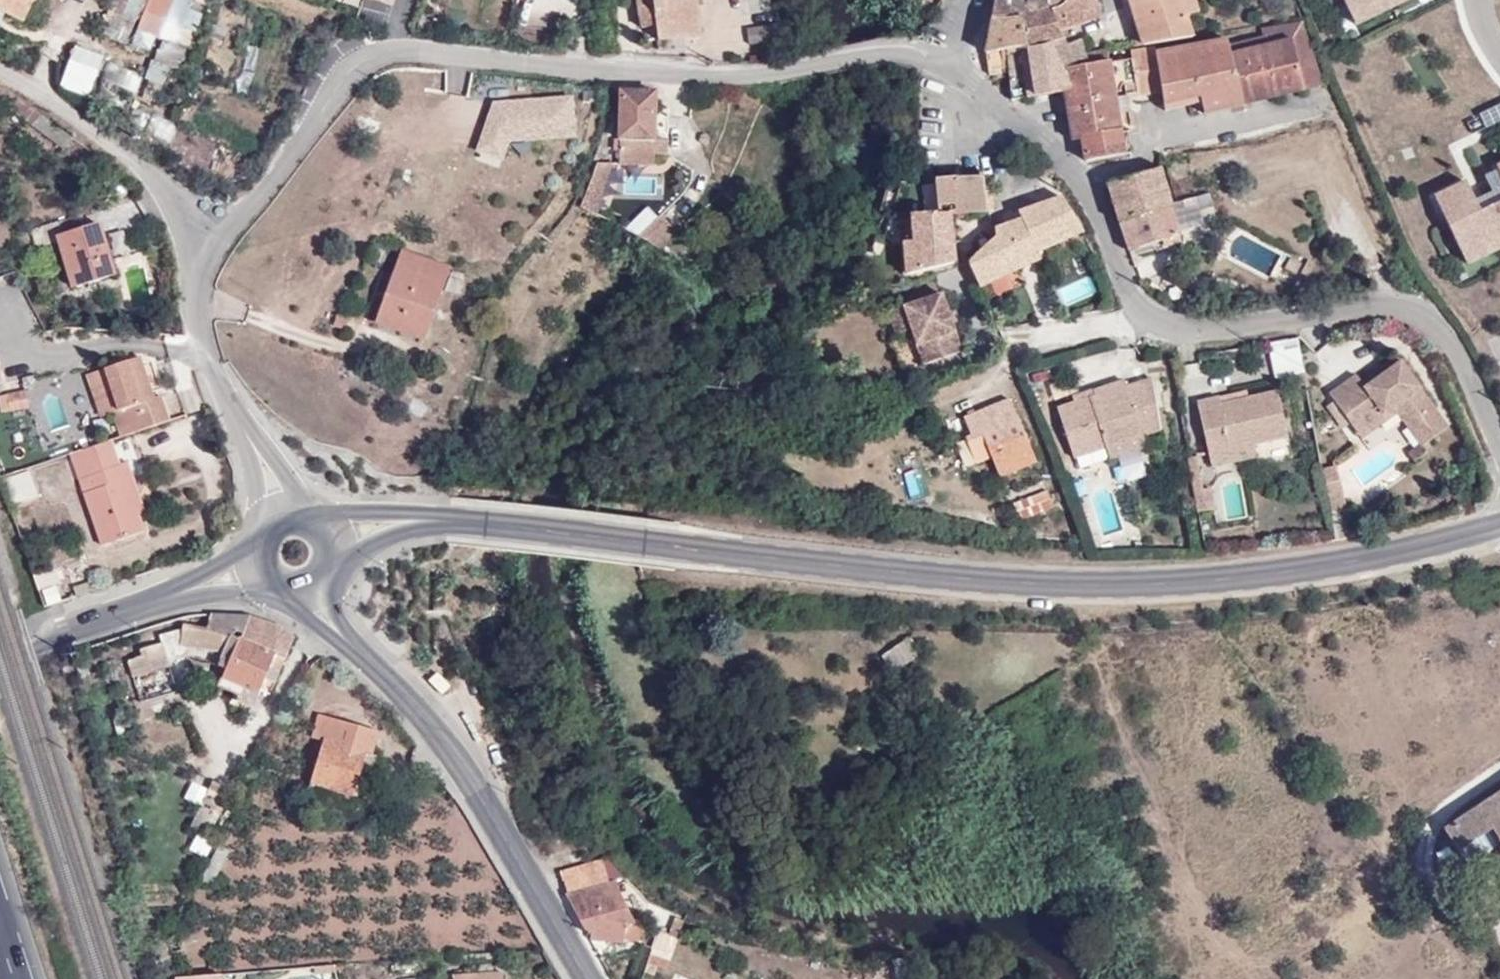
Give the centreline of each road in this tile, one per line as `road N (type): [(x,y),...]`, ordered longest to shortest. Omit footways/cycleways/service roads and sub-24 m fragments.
road 1 (tertiary): [(1499,525),(1307,570),(1142,584),(1041,583),(453,525),(374,530),(301,555)]
road 2 (residential): [(960,74),(921,56),(735,79),(410,55),(376,61),(336,86),(208,252)]
road 3 (residential): [(1499,443),(1434,319),(1395,302),(1210,332),(1163,329),(1127,300),(1092,198),(1018,119),(960,74)]
road 4 (tertiary): [(301,555),(327,616),(458,763),(587,978)]
road 5 (residential): [(208,252),(196,324),(250,460),(301,555)]
road 6 (tertiary): [(0,648),(301,555)]
road 7 (residential): [(208,252),(155,171),(0,70)]

